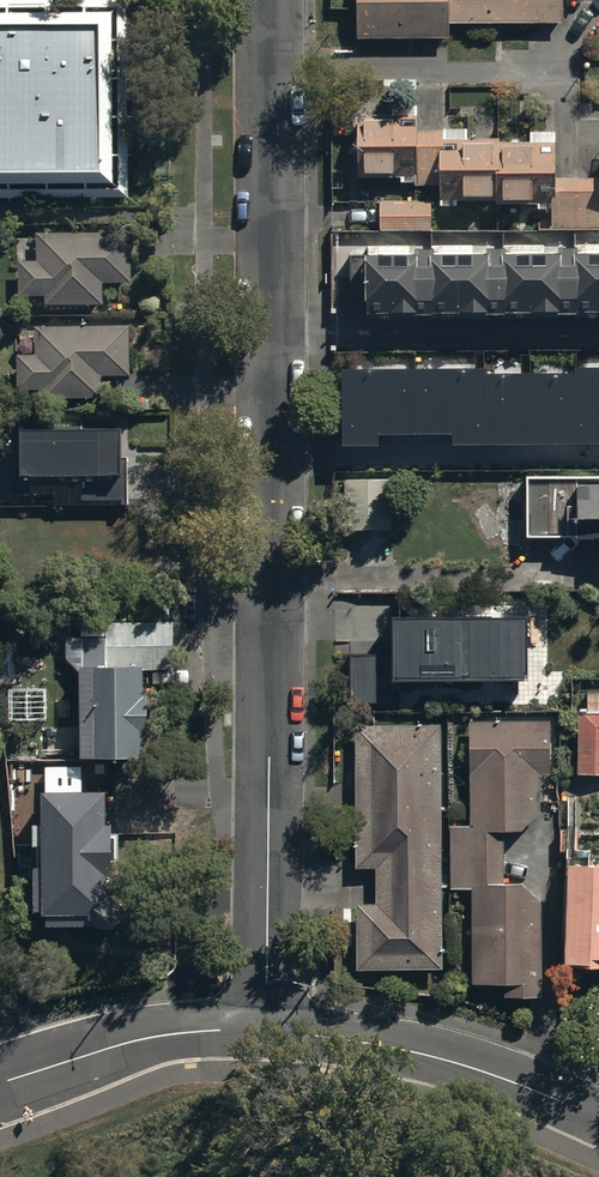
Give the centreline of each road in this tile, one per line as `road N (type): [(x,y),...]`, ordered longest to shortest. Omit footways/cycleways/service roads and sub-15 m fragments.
road 1 (residential): [(268,1028),(265,73)]
road 2 (residential): [(598,1116),(417,1052),(268,1028)]
road 3 (residential): [(569,70),(265,73)]
road 4 (unclassified): [(268,1028),(163,1034),(0,1083)]

